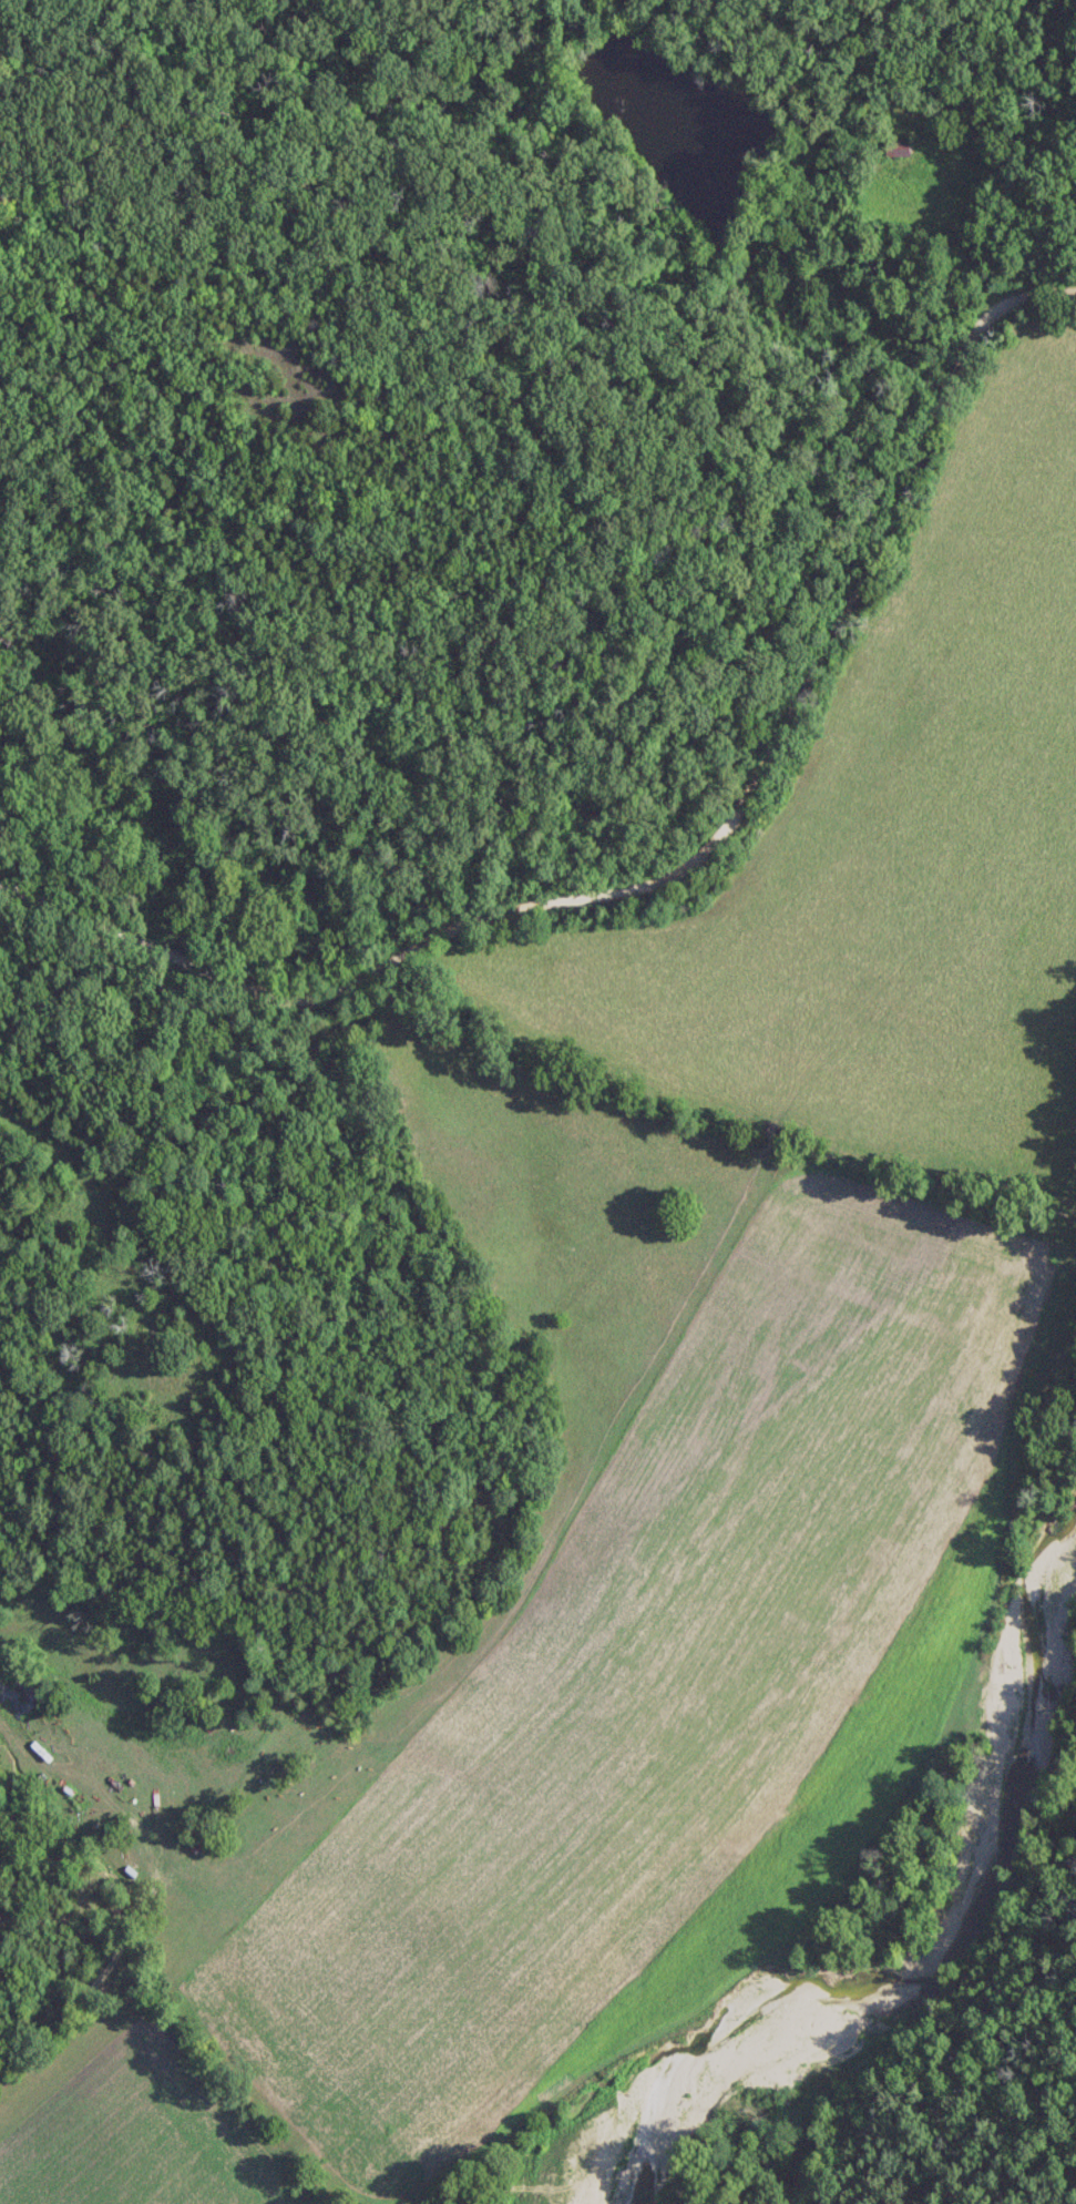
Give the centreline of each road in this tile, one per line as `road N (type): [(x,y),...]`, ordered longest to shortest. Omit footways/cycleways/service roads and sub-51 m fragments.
road 1 (residential): [(295,999),(452,930),(695,865),(749,806),(974,330),(1013,303),(1075,288)]
road 2 (residential): [(295,999),(0,897)]

